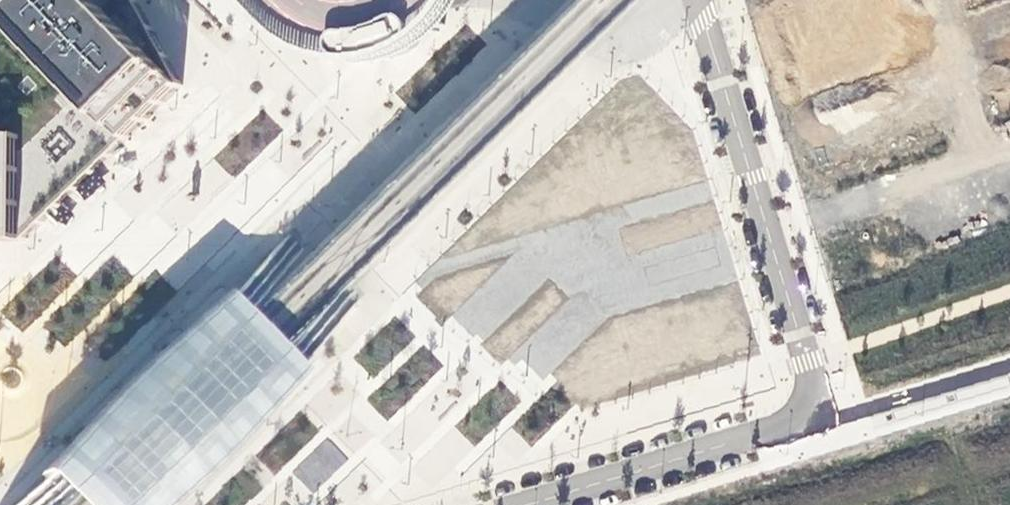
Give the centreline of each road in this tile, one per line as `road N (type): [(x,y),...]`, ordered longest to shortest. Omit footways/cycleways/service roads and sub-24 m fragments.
road 1 (unclassified): [(821,416),(696,0)]
road 2 (unclassified): [(533,504),(821,416)]
road 3 (unclassified): [(821,416),(837,418),(1009,364)]

